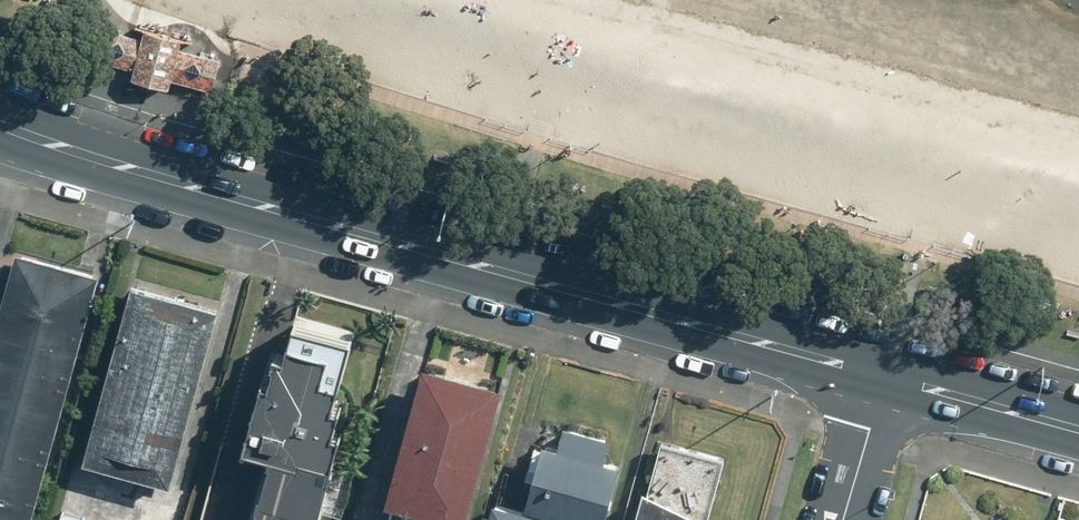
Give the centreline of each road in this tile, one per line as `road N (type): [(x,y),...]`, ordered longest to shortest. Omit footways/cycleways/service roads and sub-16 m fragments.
road 1 (primary): [(0,122),(159,177),(888,380)]
road 2 (primary): [(888,380),(1078,433)]
road 3 (residential): [(850,519),(888,380)]

